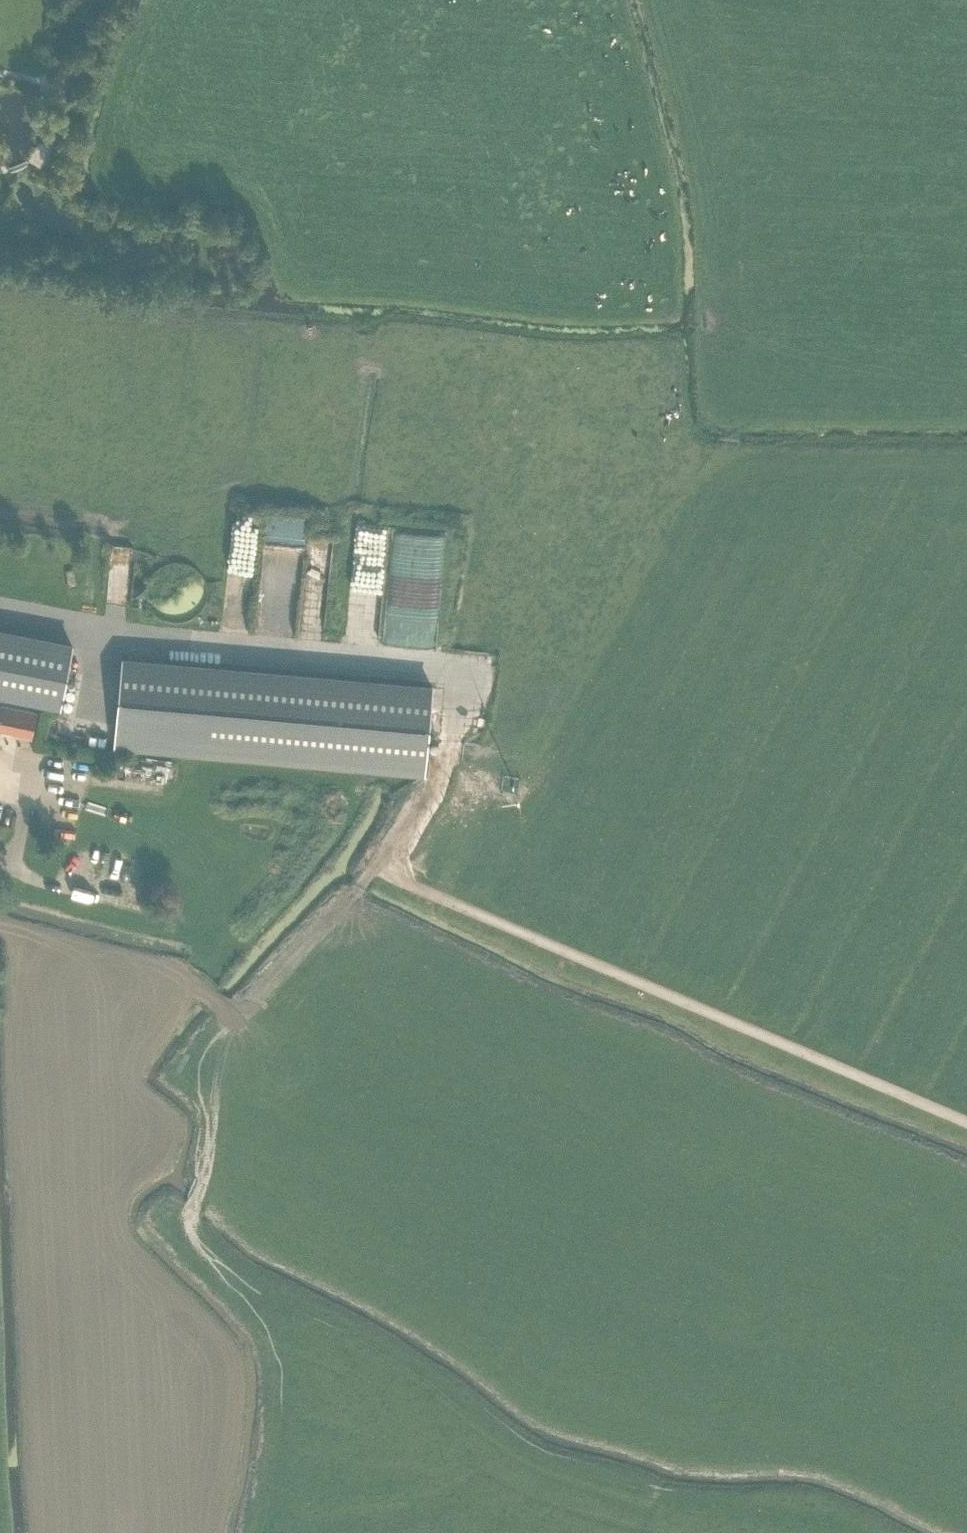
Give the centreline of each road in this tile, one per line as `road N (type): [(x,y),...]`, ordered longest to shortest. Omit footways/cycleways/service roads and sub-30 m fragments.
road 1 (track): [(0,608),(159,637),(460,669),(452,736),(374,870),(966,1125)]
road 2 (track): [(374,870),(235,1011)]

